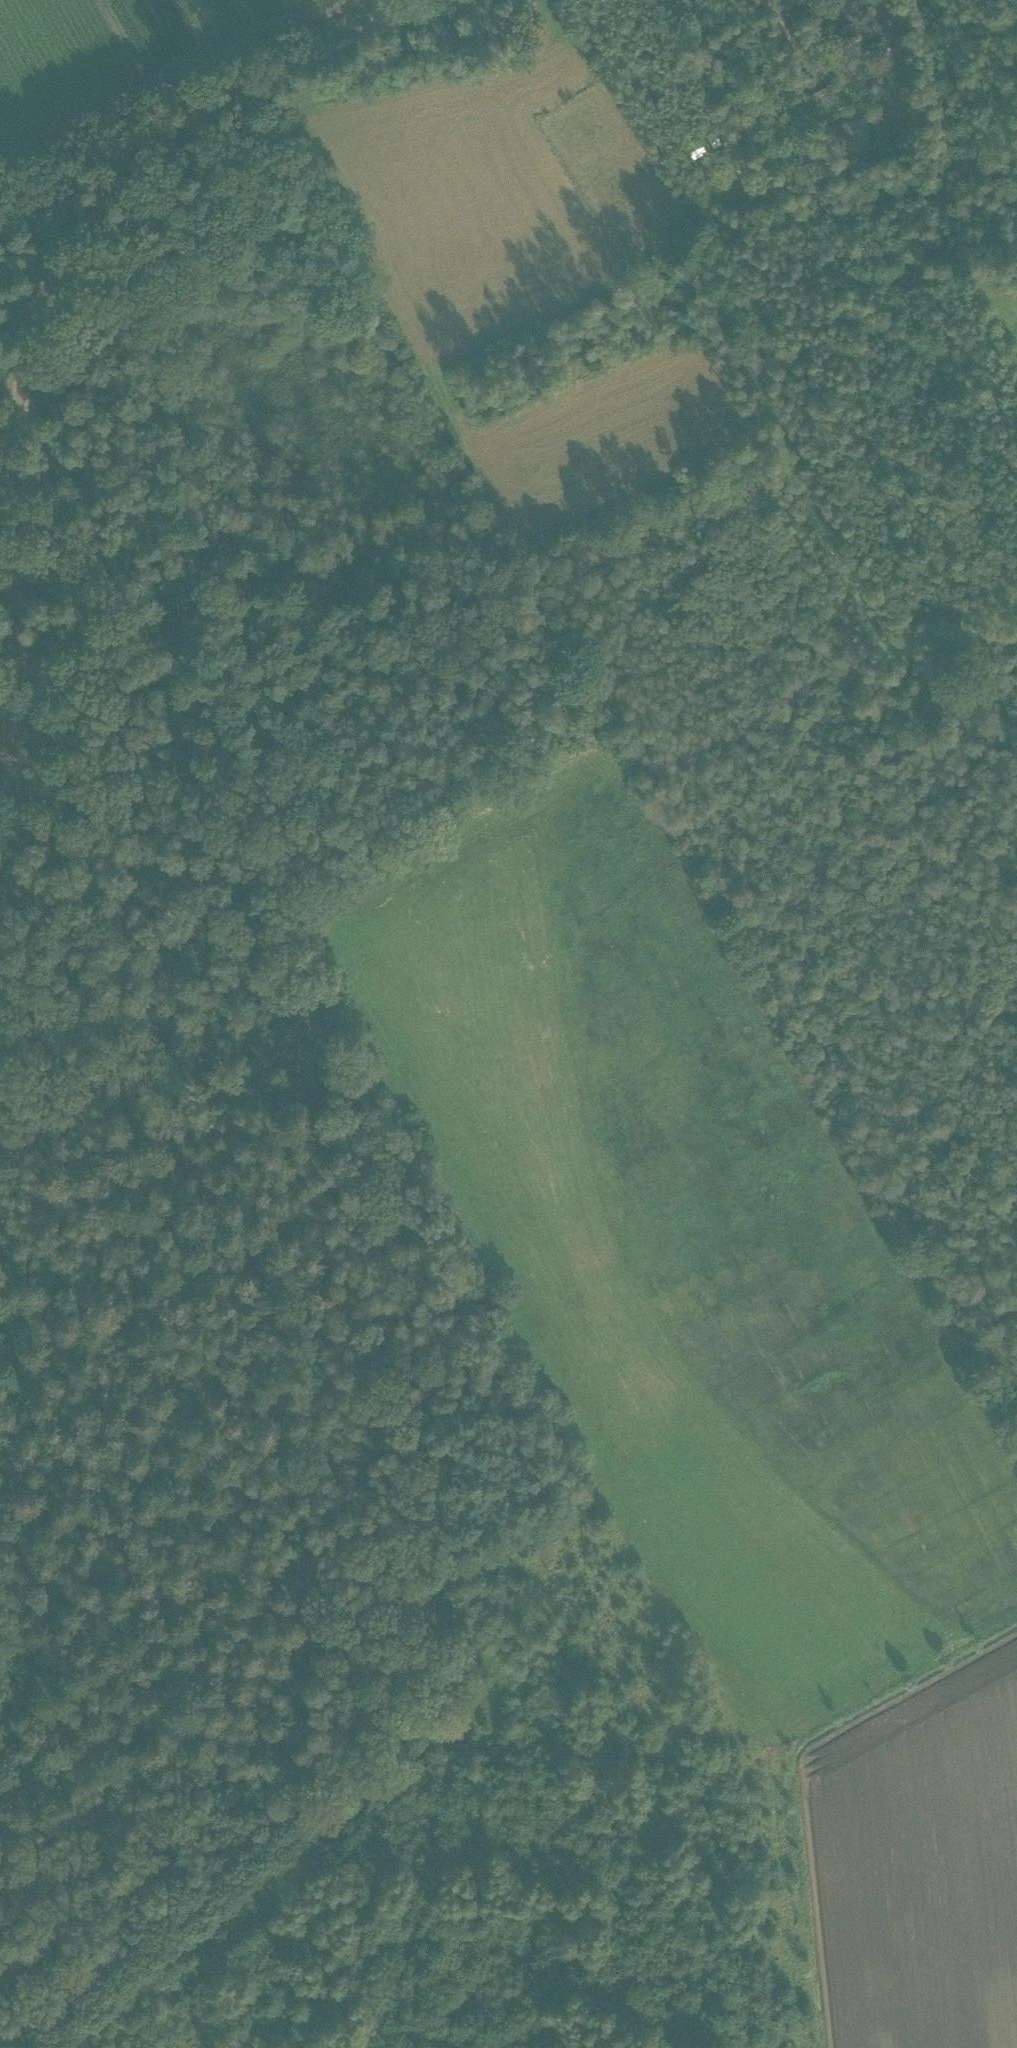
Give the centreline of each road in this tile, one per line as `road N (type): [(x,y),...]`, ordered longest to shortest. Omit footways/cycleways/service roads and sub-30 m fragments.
road 1 (track): [(364,40),(264,77),(128,148),(43,263),(24,320),(0,470)]

